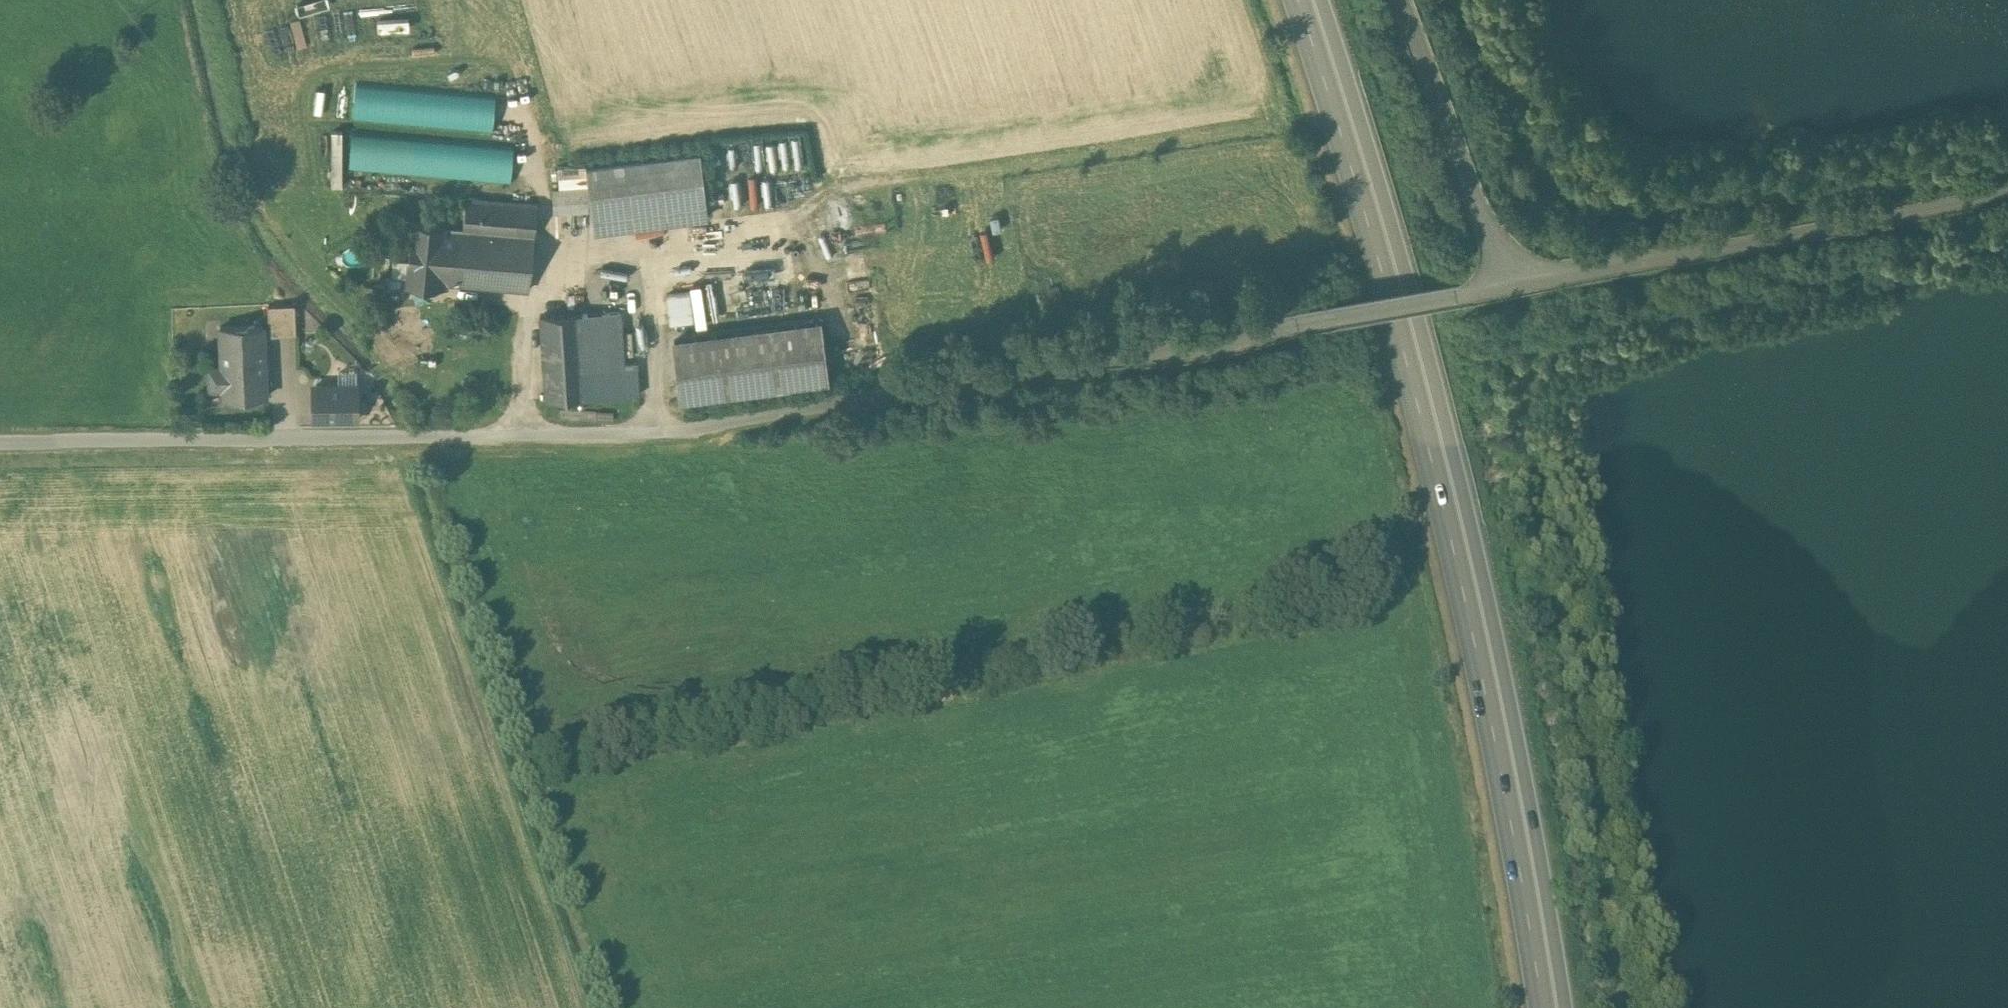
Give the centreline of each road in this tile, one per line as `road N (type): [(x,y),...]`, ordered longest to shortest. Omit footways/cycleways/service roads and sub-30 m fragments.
road 1 (unclassified): [(0,446),(639,439),(1295,320)]
road 2 (track): [(1627,1007),(1523,482),(1519,385),(1557,346),(1937,249),(2007,239)]
road 3 (trunk): [(1305,0),(1422,382),(1521,832),(1549,1007)]
road 4 (unclassified): [(2007,190),(1295,320)]
road 5 (track): [(781,198),(1285,128)]

